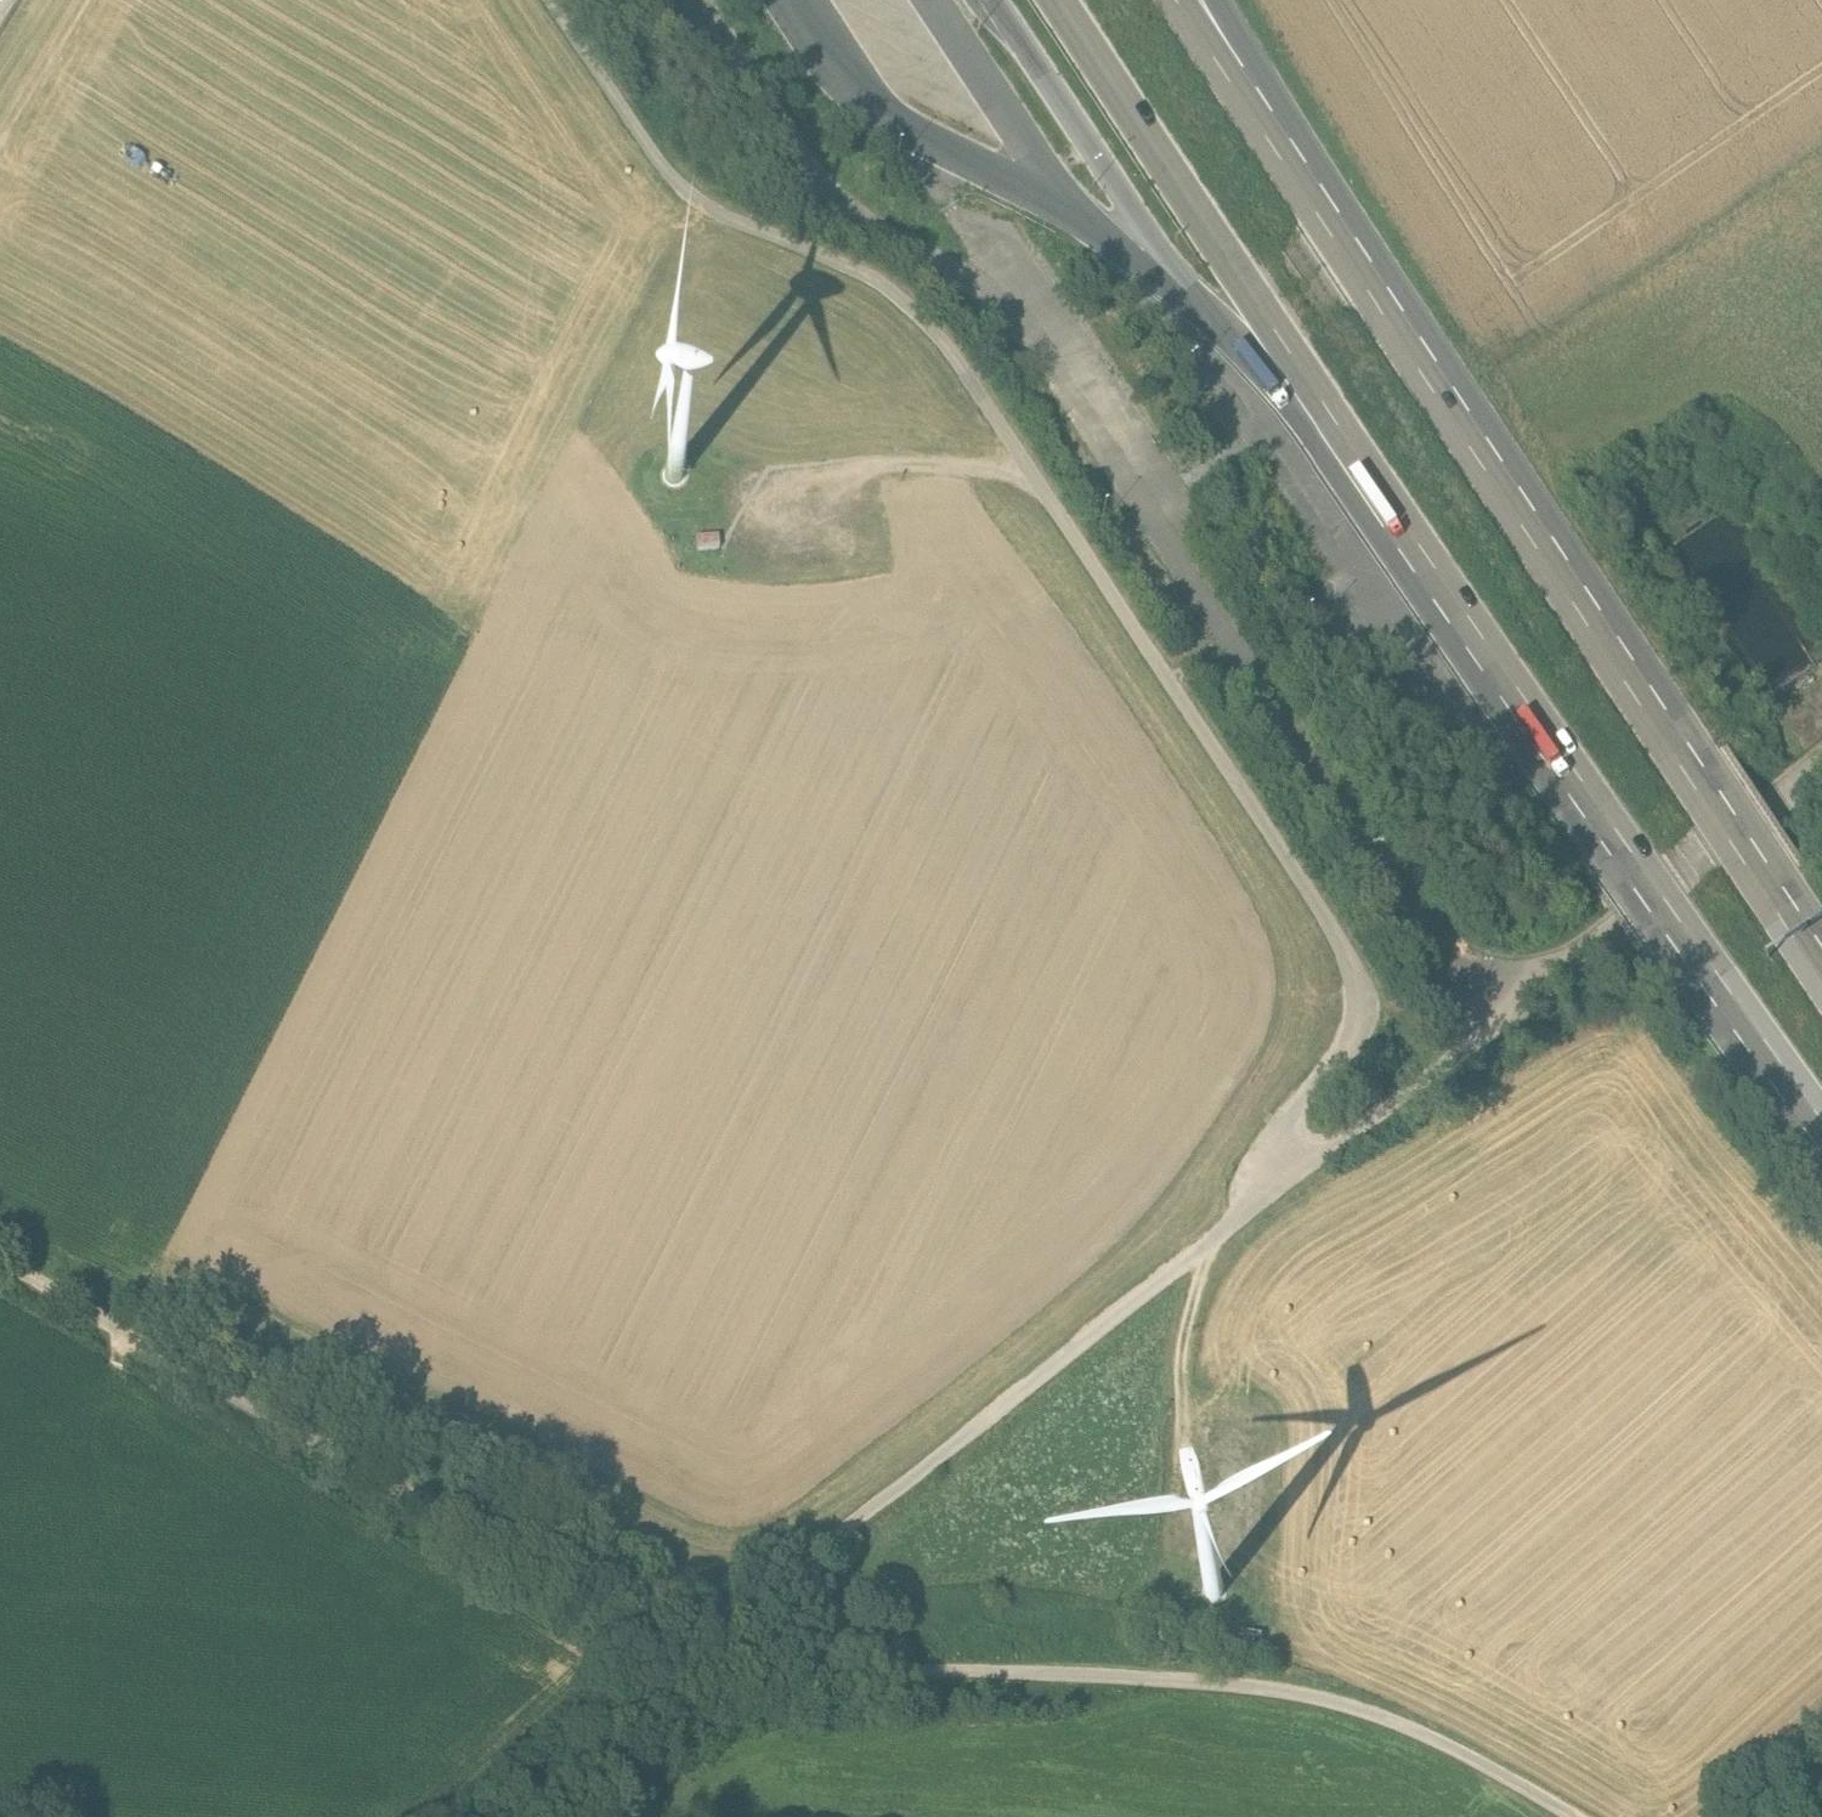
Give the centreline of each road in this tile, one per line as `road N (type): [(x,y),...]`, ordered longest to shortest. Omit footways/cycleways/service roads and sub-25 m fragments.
road 1 (unclassified): [(1286,1187),(806,1564),(770,1599),(763,1627),(721,1634),(680,1627),(536,1552),(0,1259)]
road 2 (unclassified): [(552,0),(687,194),(868,277),(943,334),(1323,917),(1349,969),(1352,1027),(1341,1059),(1277,1139),(1273,1160),(1286,1187)]
road 3 (motorway): [(1821,983),(1226,78)]
road 4 (unclassified): [(1516,1004),(1432,953),(1014,309)]
road 5 (motorway): [(1339,424),(1821,1123)]
road 6 (track): [(1564,1816),(1423,1736),(1341,1706),(1147,1676),(815,1667),(779,1655),(763,1627)]
road 7 (motorway): [(1059,0),(1339,424)]
road 8 (unclassified): [(1821,759),(1516,1004)]
road 9 (motorway): [(995,0),(1186,290)]
road 10 (track): [(1228,1552),(1191,1455),(1180,1371),(1207,1250)]
road 11 (motorway): [(791,0),(866,104),(1024,188)]
road 12 (unclassified): [(1516,1004),(1286,1187)]
road 13 (track): [(1032,470),(900,464),(816,473)]
road 14 (motorway): [(1186,290),(1339,424)]
road 15 (motorway): [(1024,188),(1082,216),(1186,290)]
road 16 (motorway): [(1014,309),(994,239),(1000,202),(1024,188)]

